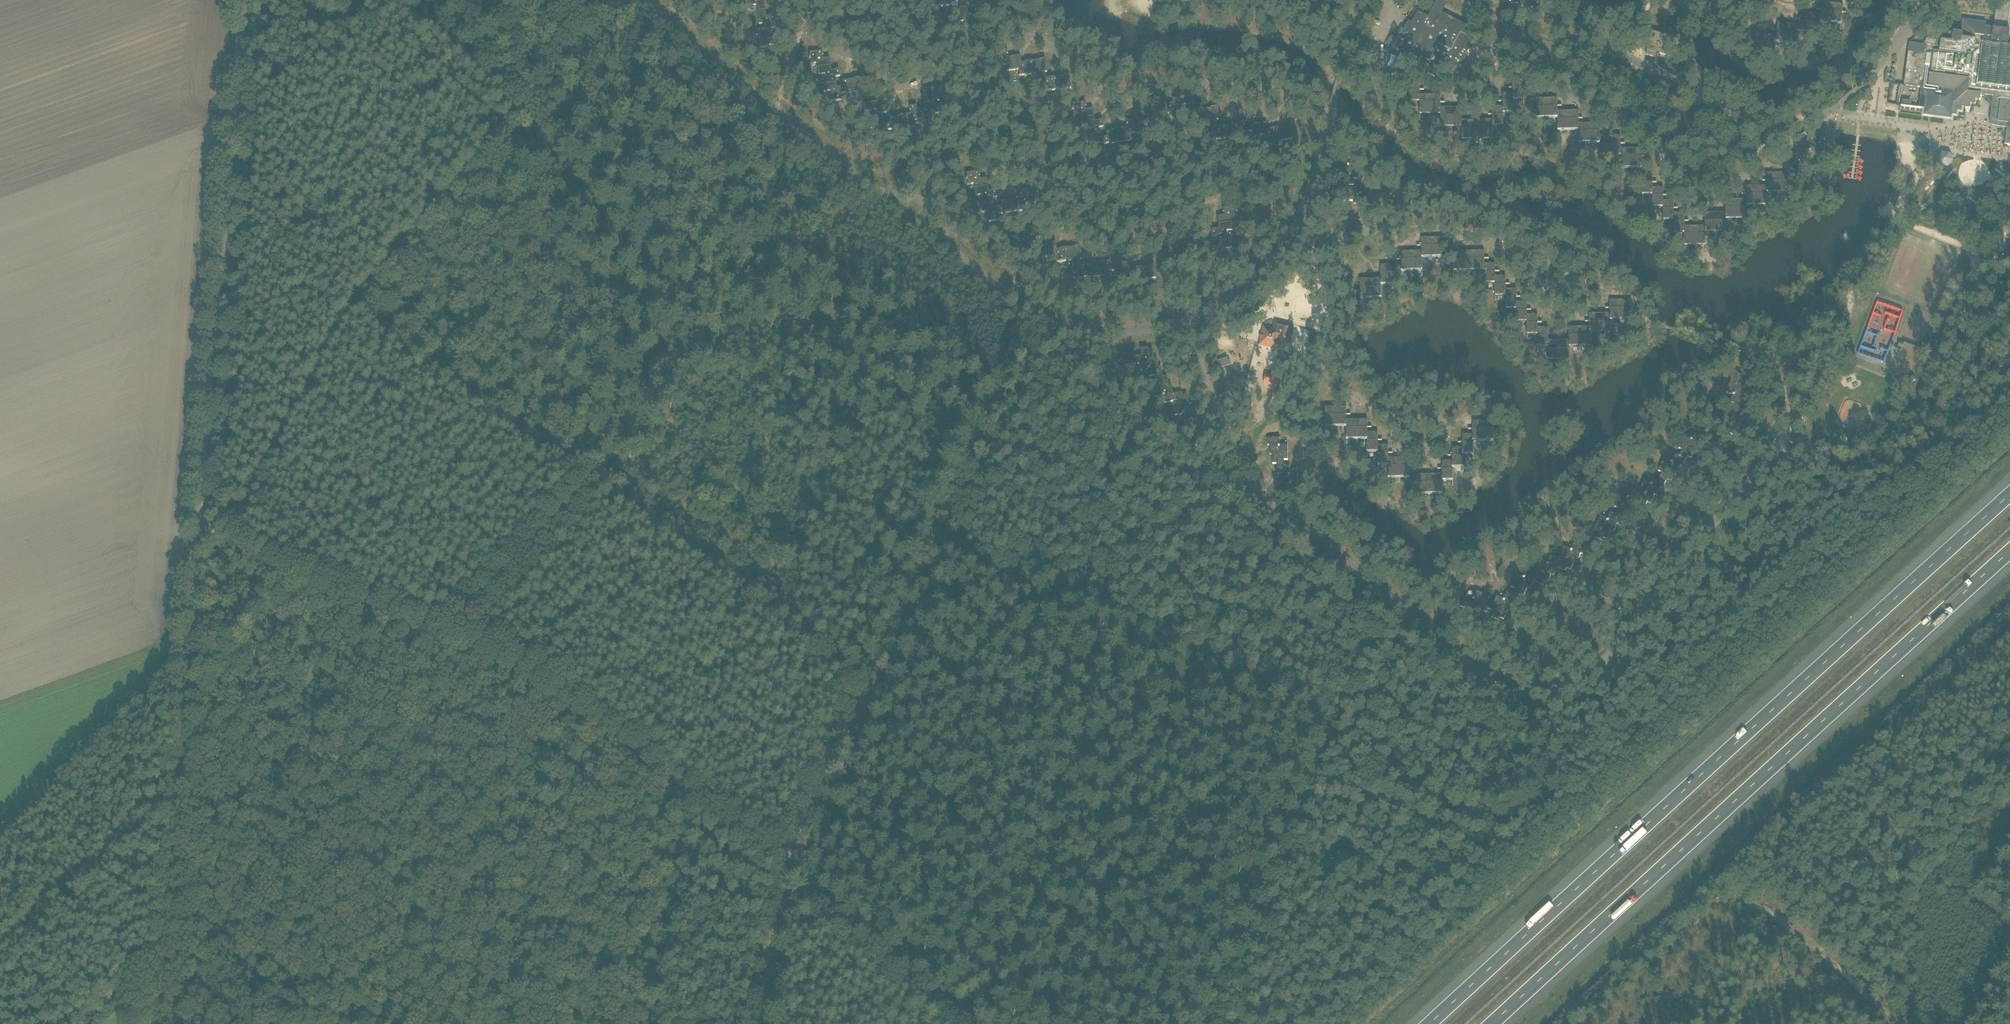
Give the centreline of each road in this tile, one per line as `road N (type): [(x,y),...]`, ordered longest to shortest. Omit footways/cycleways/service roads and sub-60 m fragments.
road 1 (unclassified): [(153,1023),(244,0)]
road 2 (motorway): [(2009,495),(1430,1023)]
road 3 (motorway): [(1494,1023),(2009,552)]
road 4 (track): [(1013,337),(780,868)]
road 5 (track): [(447,637),(812,247)]
road 6 (track): [(780,868),(971,1023)]
road 7 (track): [(839,216),(1013,337)]
road 8 (track): [(1738,894),(1817,950),(1898,1023)]
road 9 (track): [(780,868),(758,1023)]

